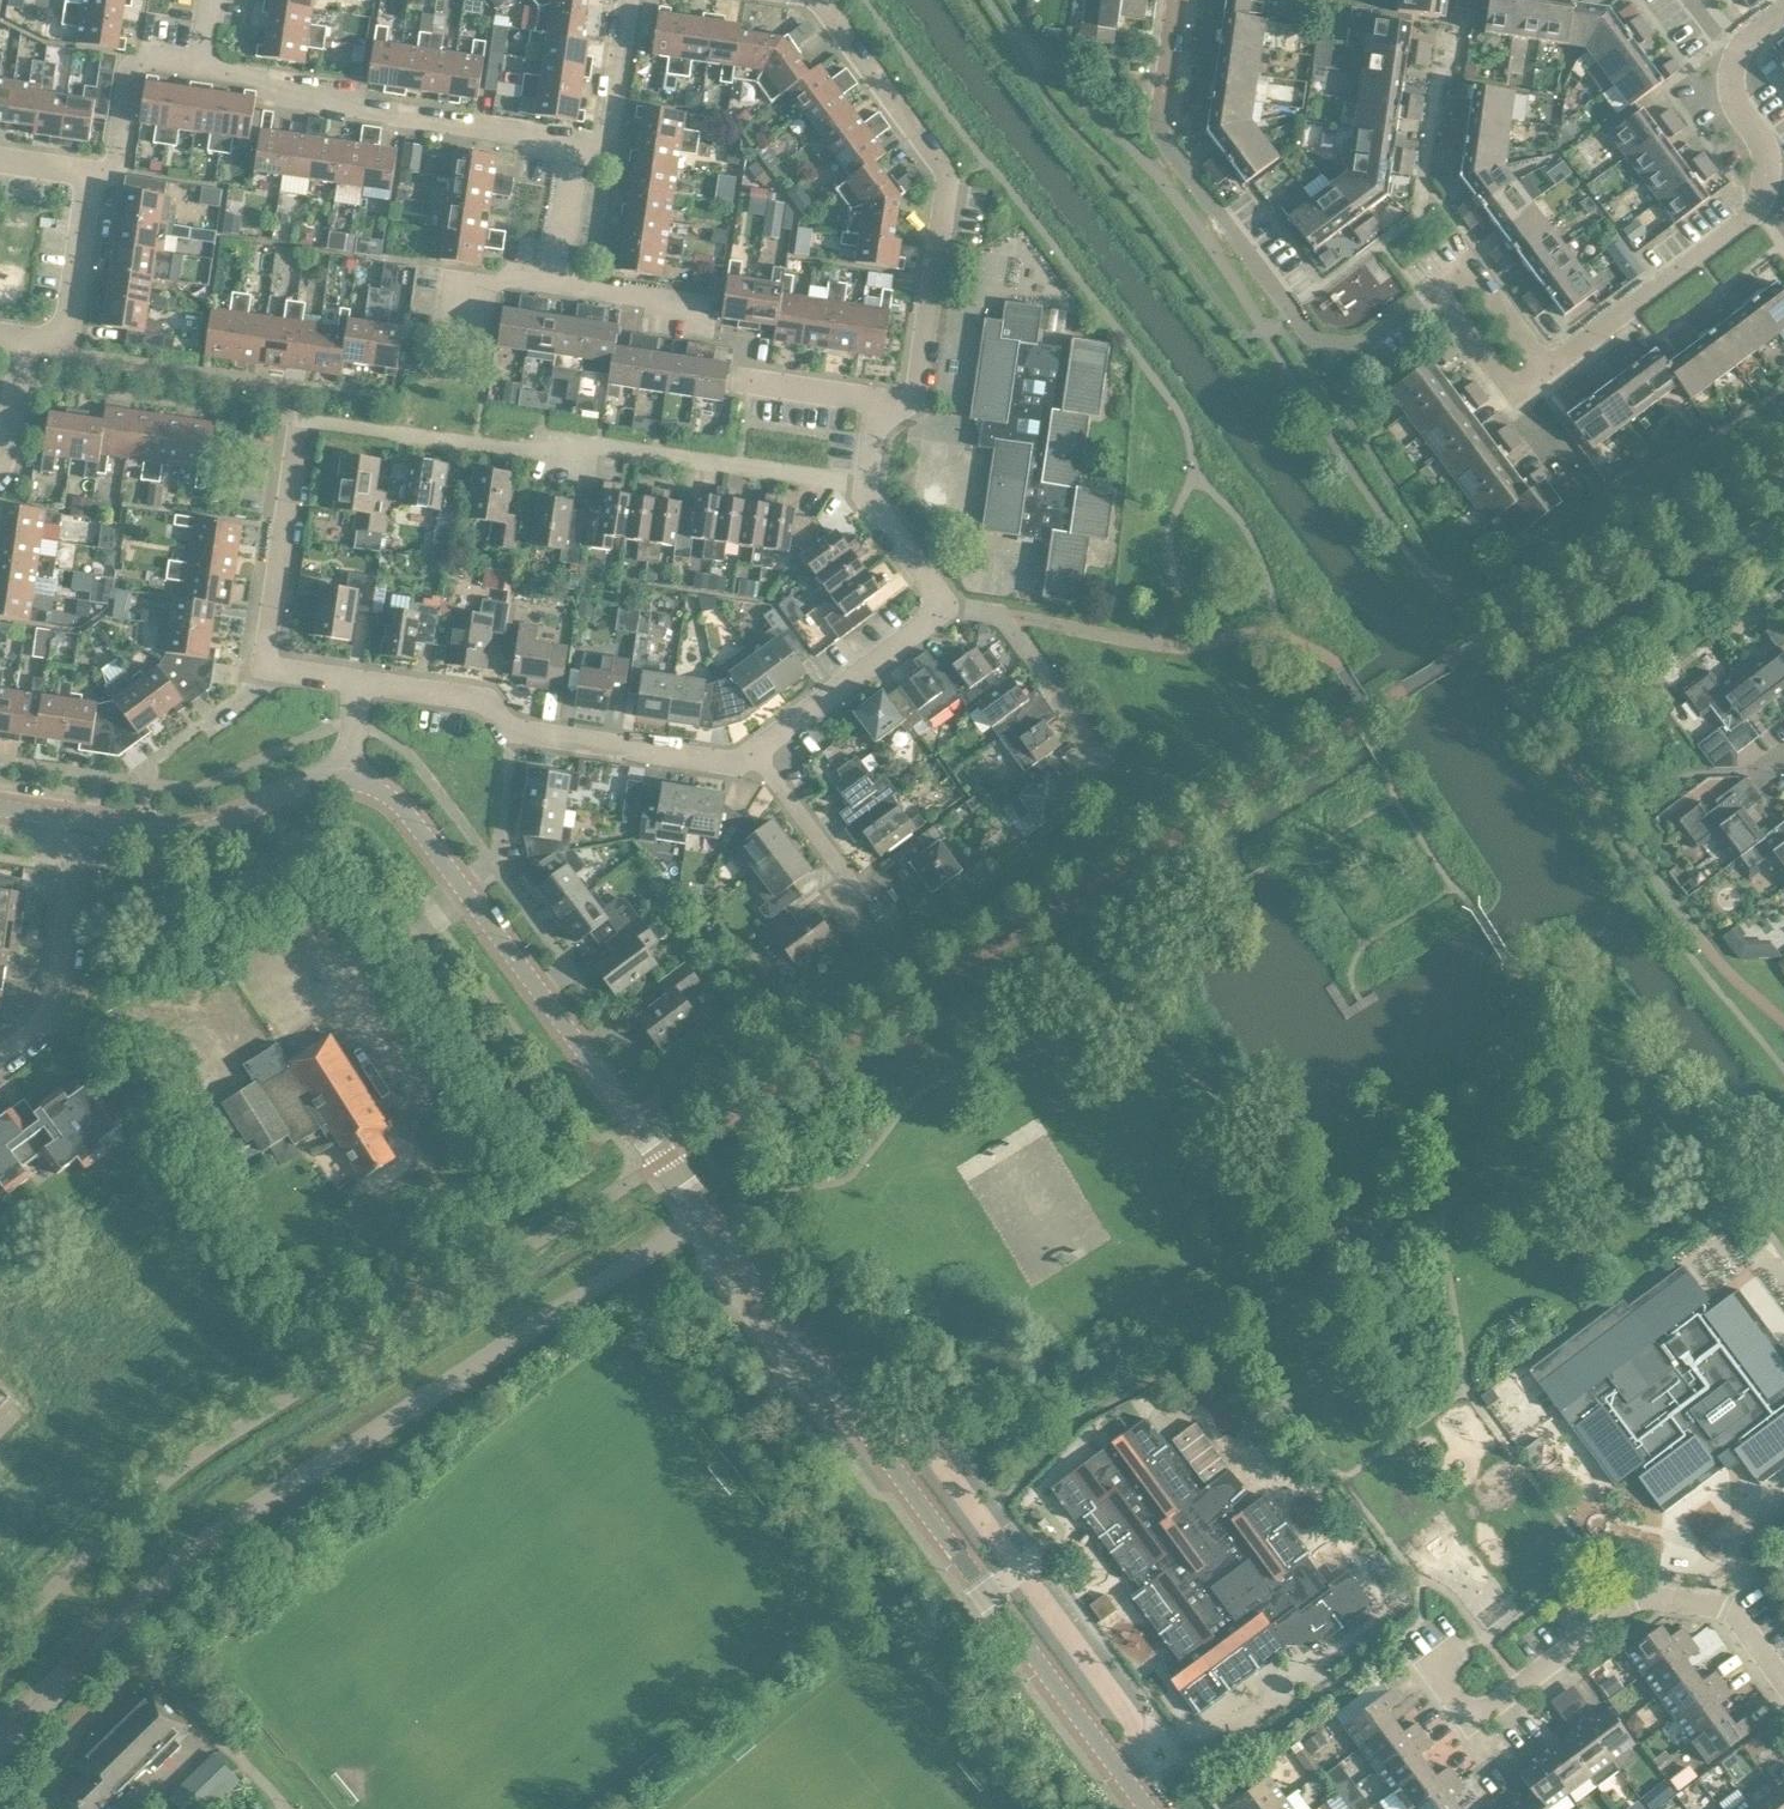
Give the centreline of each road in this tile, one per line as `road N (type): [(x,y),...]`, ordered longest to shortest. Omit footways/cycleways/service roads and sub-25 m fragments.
road 1 (residential): [(263,667),(303,421),(539,451),(602,447),(867,484)]
road 2 (unclassified): [(59,1579),(190,1459),(667,1158)]
road 3 (tertiary): [(1148,1808),(708,1215)]
road 4 (unclassified): [(114,1634),(226,1527),(708,1215)]
road 5 (residential): [(1440,286),(1363,343),(1310,337),(1159,135),(1179,0)]
road 6 (tertiary): [(667,1158),(399,802),(345,778)]
road 7 (residential): [(1783,1681),(1730,1608),(1648,1594),(1468,1720),(1429,1669),(1463,1644)]
road 8 (residential): [(55,993),(138,1020),(199,1132),(197,1168),(0,1288)]
road 9 (residential): [(888,411),(917,389),(946,176),(818,0)]
road 10 (residential): [(755,753),(738,763),(505,726),(486,699),(356,681)]
road 11 (residential): [(575,142),(352,110),(200,63)]
road 12 (residential): [(716,336),(686,310),(647,295),(555,282),(575,142)]
road 13 (tertiary): [(345,778),(314,782),(192,831),(81,819)]
road 14 (residential): [(1758,216),(1548,372)]
road 15 (residential): [(755,753),(947,606)]
road 16 (residential): [(23,334),(56,334),(71,307),(93,174)]
road 17 (residential): [(93,174),(117,158),(133,64),(148,55),(200,63)]
road 18 (residential): [(862,899),(755,753)]
road 19 (residential): [(1000,613),(1106,755)]
road 20 (residential): [(55,993),(81,819)]
road 21 (residential): [(1758,216),(1768,156),(1731,96),(1735,54)]
road 22 (residential): [(575,142),(607,136),(629,0)]
road 23 (unclassified): [(0,1758),(114,1634)]
road 24 (residential): [(1440,286),(1469,266),(1548,372)]
road 25 (residential): [(947,606),(865,497),(867,484)]
road 26 (residential): [(888,411),(872,399),(749,381)]
road 27 (residential): [(0,470),(23,334)]
road 28 (residential): [(1515,396),(1440,286)]

